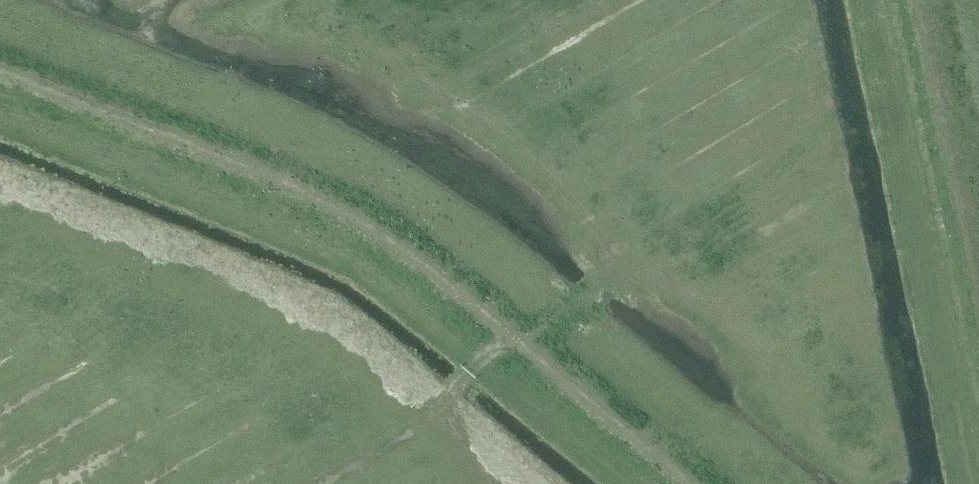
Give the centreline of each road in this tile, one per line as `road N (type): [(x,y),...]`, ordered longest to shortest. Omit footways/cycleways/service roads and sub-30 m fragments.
road 1 (track): [(0,66),(283,180),(382,236),(496,316),(703,483)]
road 2 (track): [(922,0),(978,266)]

